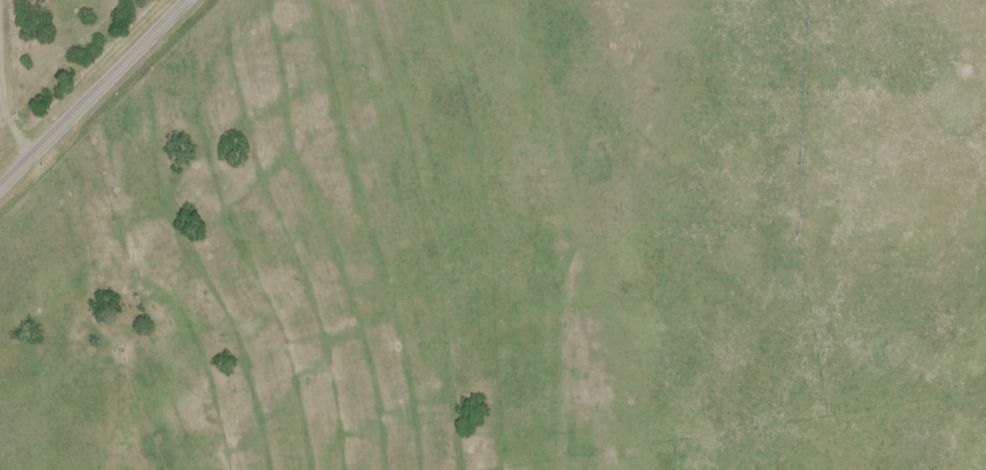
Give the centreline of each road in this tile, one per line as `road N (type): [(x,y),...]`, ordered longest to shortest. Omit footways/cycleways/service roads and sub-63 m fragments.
road 1 (tertiary): [(0,188),(187,0)]

